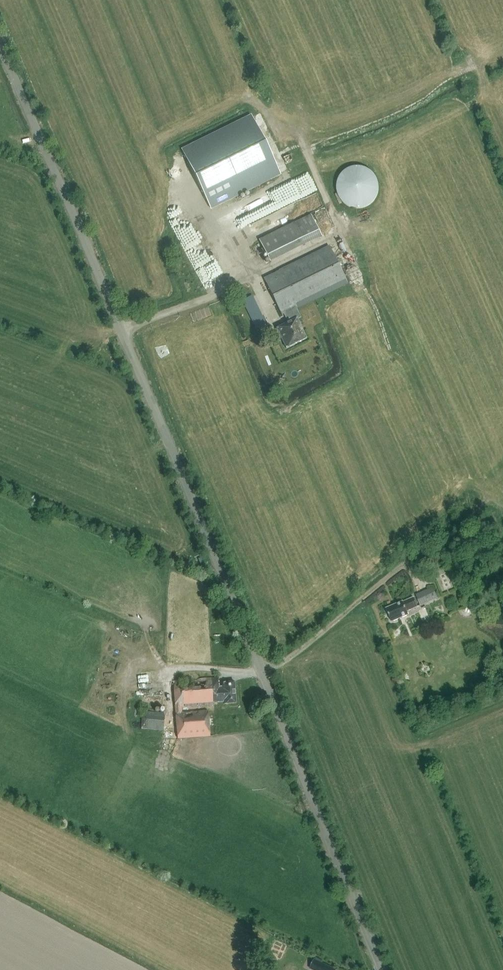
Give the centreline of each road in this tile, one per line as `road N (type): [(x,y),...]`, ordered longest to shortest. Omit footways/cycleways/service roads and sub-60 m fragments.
road 1 (tertiary): [(383,969),(0,33)]

